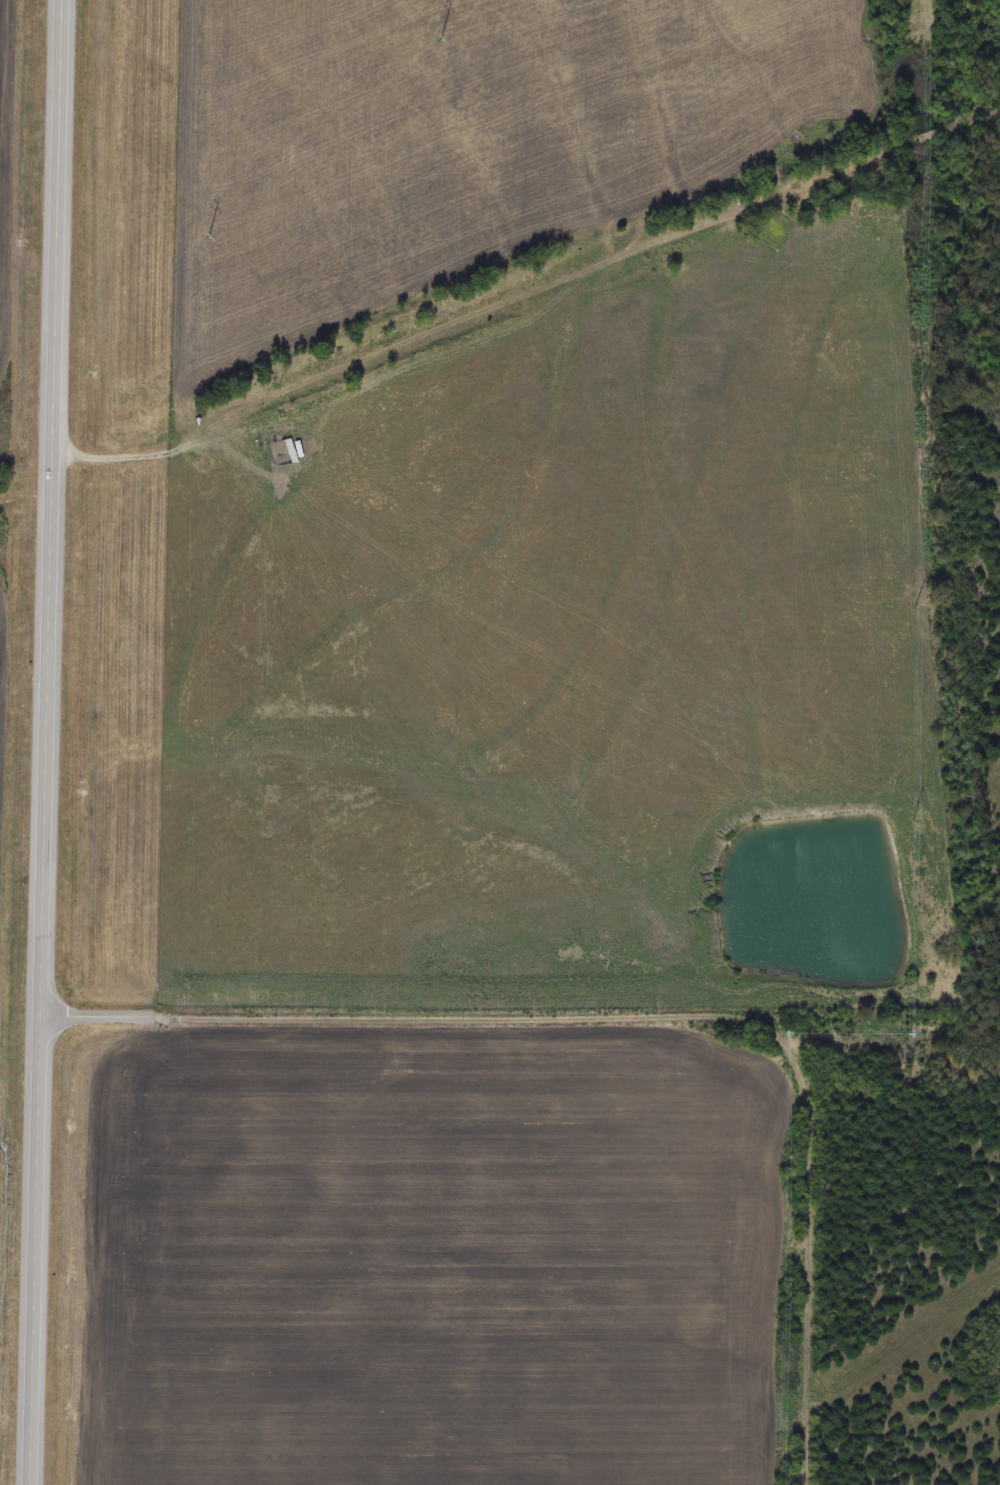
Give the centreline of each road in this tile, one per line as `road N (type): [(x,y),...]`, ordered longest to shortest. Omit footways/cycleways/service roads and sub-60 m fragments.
road 1 (secondary): [(66,0),(31,1484)]
road 2 (residential): [(805,1484),(808,1127),(800,1083),(769,1034),(700,1022),(44,1017)]

